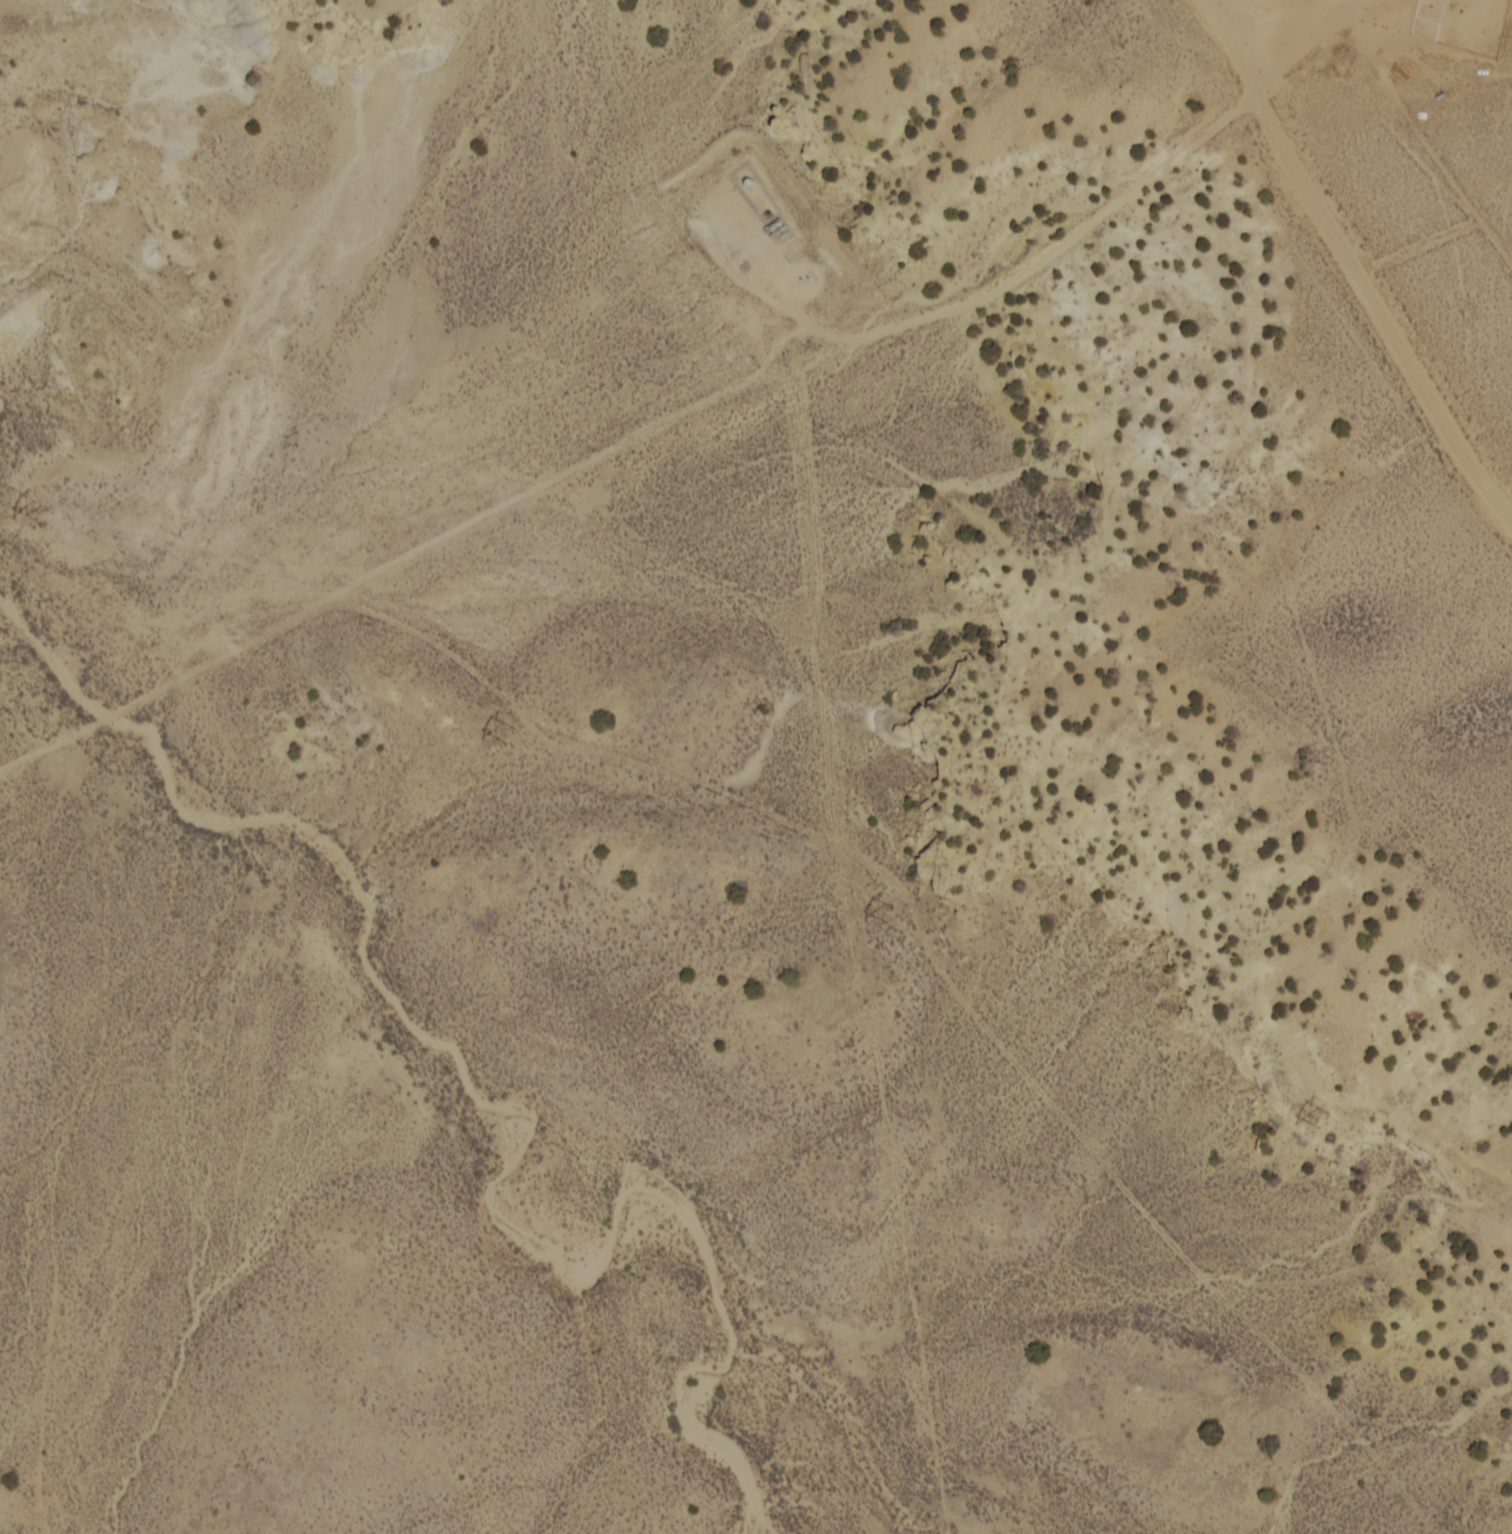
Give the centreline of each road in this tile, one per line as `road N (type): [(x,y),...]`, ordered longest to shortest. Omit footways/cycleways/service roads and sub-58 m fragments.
road 1 (tertiary): [(1204,0),(1234,38),(1301,174),(1463,454),(1511,516)]

